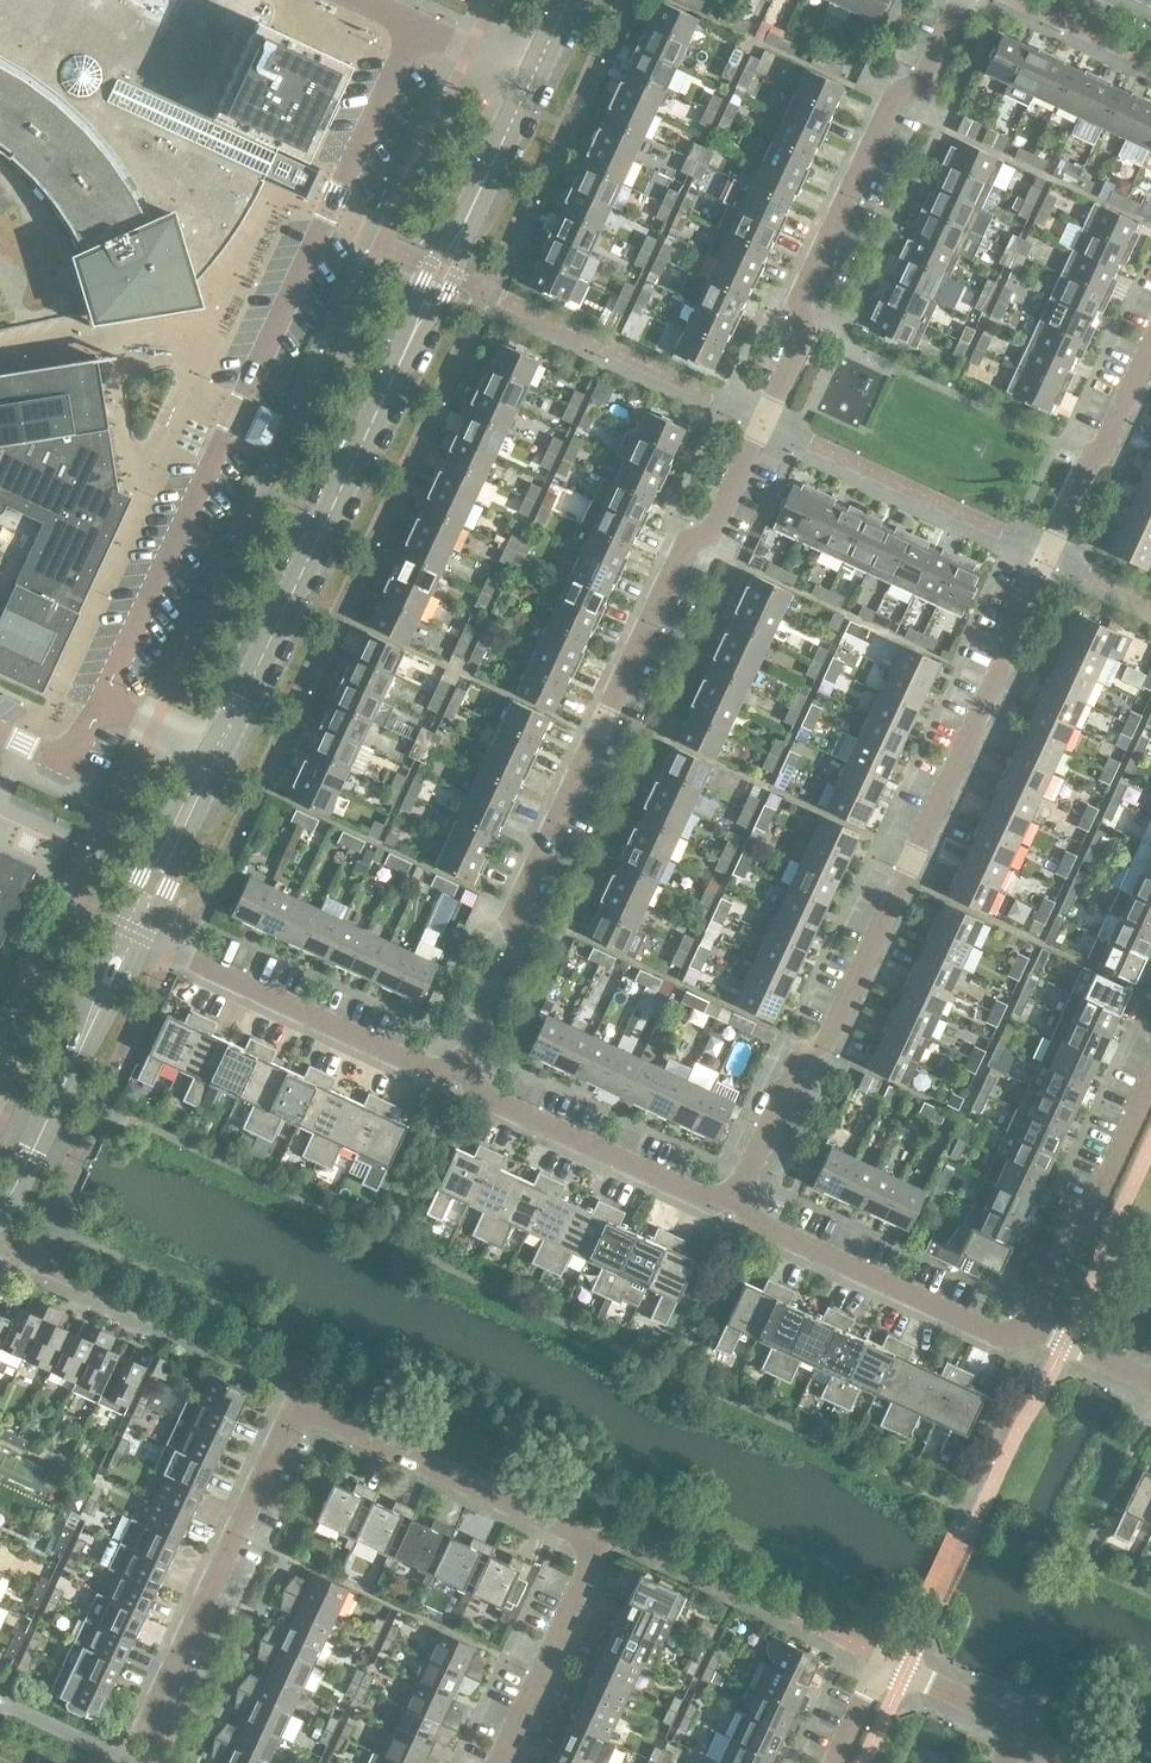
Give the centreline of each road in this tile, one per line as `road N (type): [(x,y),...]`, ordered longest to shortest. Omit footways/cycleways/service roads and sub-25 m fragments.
road 1 (residential): [(462,1069),(513,959),(525,887),(681,552),(713,530),(801,340),(807,287),(892,98),(925,76),(967,0)]
road 2 (residential): [(736,1201),(800,1062),(838,1023),(1150,346)]
road 3 (unclassified): [(417,23),(101,702)]
road 4 (unclassified): [(497,1762),(597,1539),(322,1413),(302,1417)]
road 5 (tertiary): [(216,757),(415,328)]
road 6 (unclassified): [(149,1762),(160,1702),(302,1417)]
road 7 (residential): [(148,940),(423,1070),(462,1069)]
road 8 (residential): [(736,1201),(753,1226),(999,1336),(1024,1329)]
road 9 (residential): [(462,1069),(505,1105),(709,1204),(736,1201)]
road 10 (residential): [(1024,1329),(1074,1225),(1091,1210),(1150,1066)]
road 11 (tertiary): [(148,940),(216,757)]
road 12 (tertiary): [(216,757),(122,927)]
road 13 (tertiary): [(461,228),(533,76)]
road 14 (tertiary): [(0,1212),(72,1071)]
road 15 (tertiary): [(122,927),(72,1071)]
road 16 (tertiary): [(72,1071),(148,940)]
road 17 (residential): [(1013,1733),(991,1712),(884,1664)]
road 18 (unclassified): [(0,731),(71,763),(101,702)]
road 19 (residential): [(1150,1382),(1024,1329)]
road 20 (unclassified): [(533,76),(417,23)]
road 21 (unclassified): [(101,702),(216,757)]

